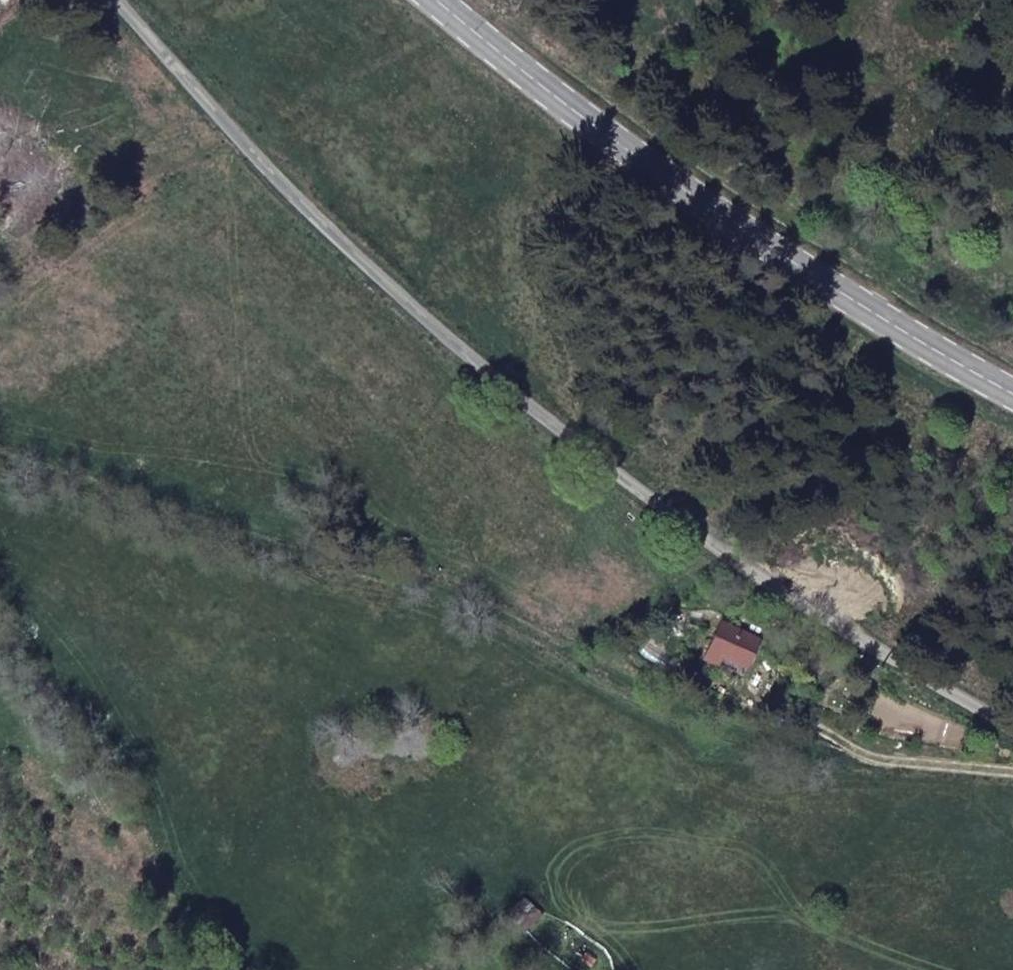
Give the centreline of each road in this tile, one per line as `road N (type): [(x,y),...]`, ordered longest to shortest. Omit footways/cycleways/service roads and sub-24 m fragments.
road 1 (unclassified): [(118,0),(297,200),(578,445),(807,620),(1012,738)]
road 2 (secondary): [(436,0),(717,218),(1012,398)]

